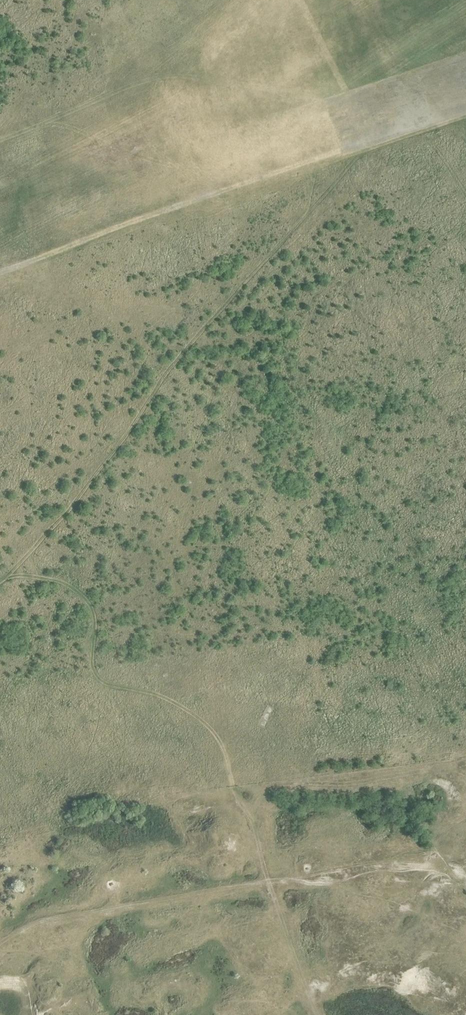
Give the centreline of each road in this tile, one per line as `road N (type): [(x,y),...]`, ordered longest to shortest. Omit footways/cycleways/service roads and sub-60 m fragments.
road 1 (track): [(317,1014),(253,824),(210,729),(169,700),(97,679),(94,616),(65,583),(8,576),(0,583)]
road 2 (track): [(440,856),(57,919),(0,943)]

